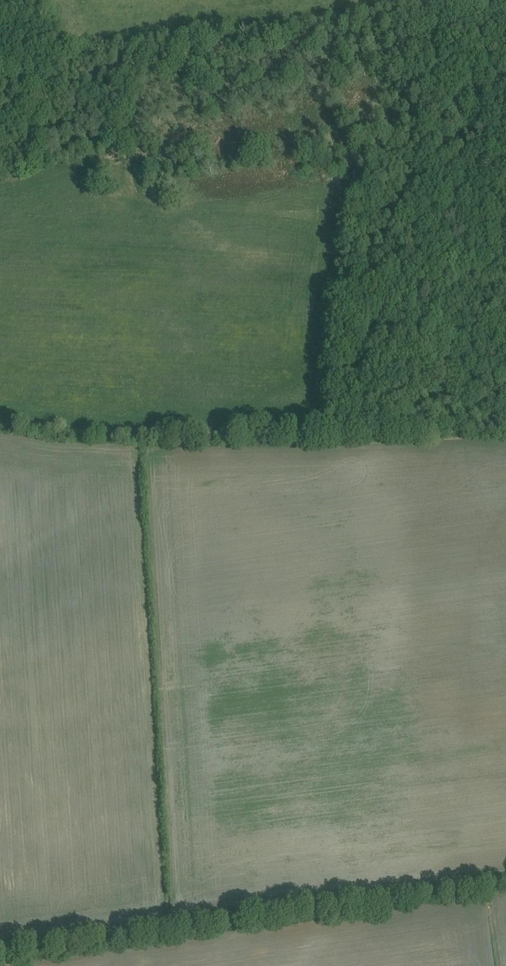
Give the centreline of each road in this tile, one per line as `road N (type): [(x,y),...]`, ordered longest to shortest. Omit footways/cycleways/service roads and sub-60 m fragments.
road 1 (track): [(0,952),(505,883)]
road 2 (track): [(505,337),(398,327),(334,366)]

